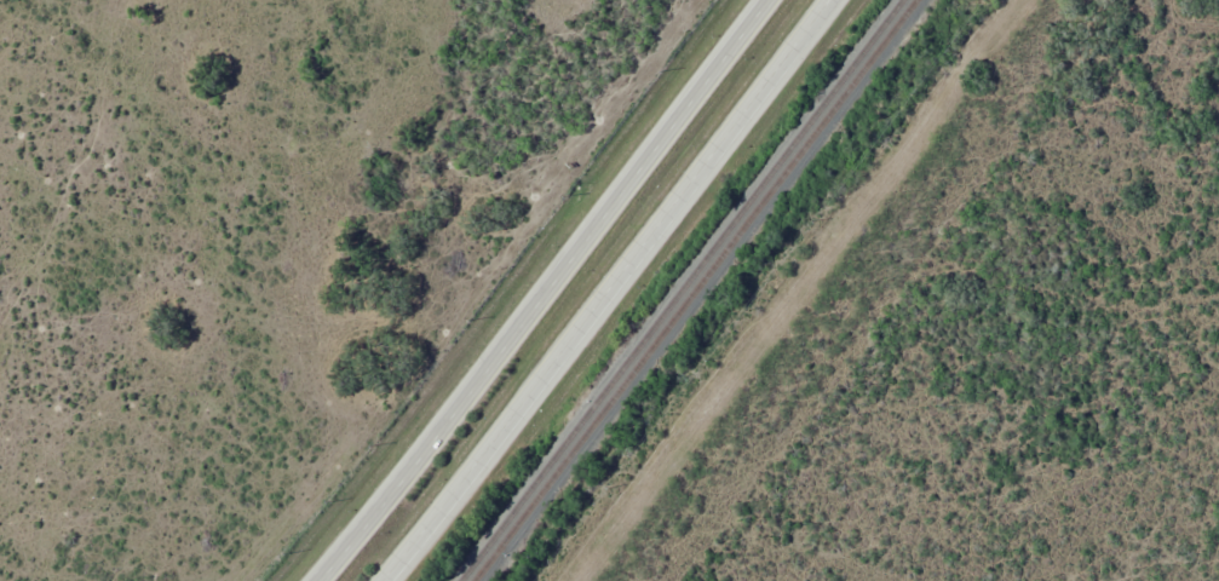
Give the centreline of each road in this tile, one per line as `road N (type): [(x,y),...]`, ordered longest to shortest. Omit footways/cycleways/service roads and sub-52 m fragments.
road 1 (trunk): [(394,580),(473,494),(850,0)]
road 2 (trunk): [(770,0),(317,580)]

